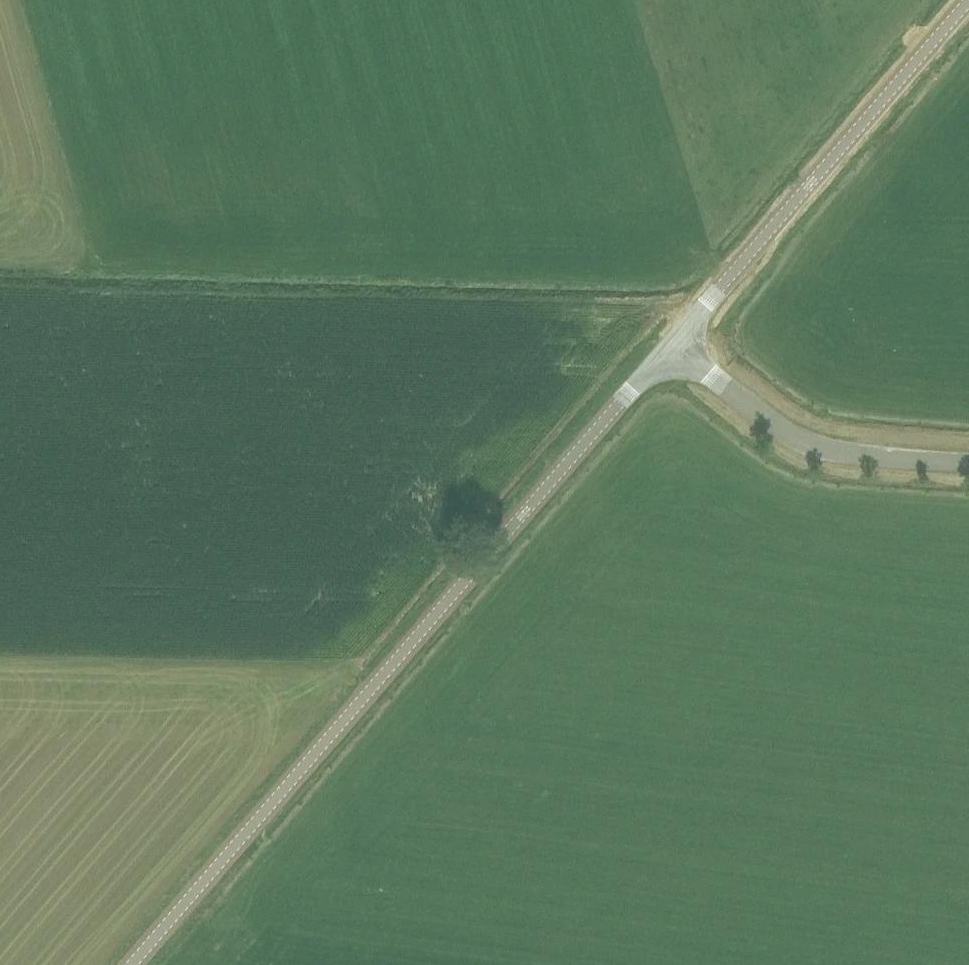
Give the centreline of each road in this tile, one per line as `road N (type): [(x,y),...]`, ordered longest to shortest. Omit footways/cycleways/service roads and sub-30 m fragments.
road 1 (tertiary): [(133,964),(673,341)]
road 2 (tertiary): [(673,341),(968,0)]
road 3 (unclassified): [(968,460),(811,443),(783,430),(673,341)]

